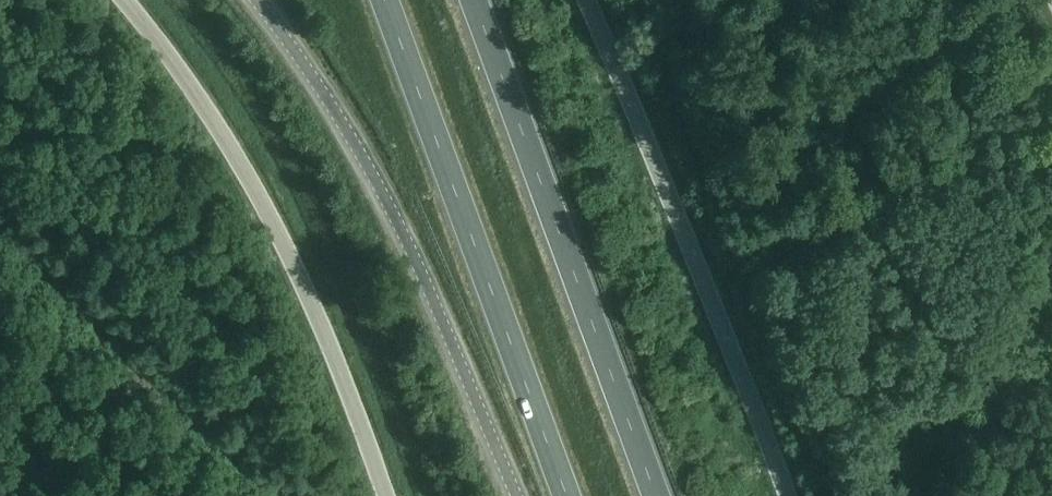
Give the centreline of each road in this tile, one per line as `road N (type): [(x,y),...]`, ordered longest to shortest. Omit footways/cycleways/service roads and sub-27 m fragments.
road 1 (unclassified): [(527,495),(360,140),(259,0)]
road 2 (unclassified): [(385,495),(233,127),(137,0)]
road 3 (unclassified): [(587,0),(740,363),(785,495)]
road 4 (trunk): [(653,495),(472,0)]
road 5 (trunk): [(386,0),(566,495)]

